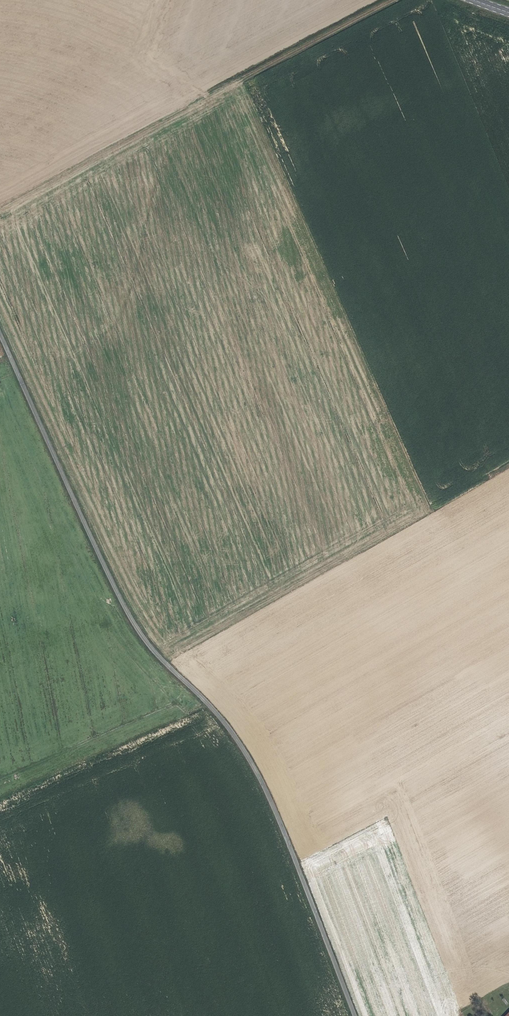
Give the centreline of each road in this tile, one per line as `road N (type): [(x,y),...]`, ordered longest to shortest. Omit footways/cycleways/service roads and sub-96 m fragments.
road 1 (unclassified): [(353,1015),(256,770),(126,609),(0,333)]

